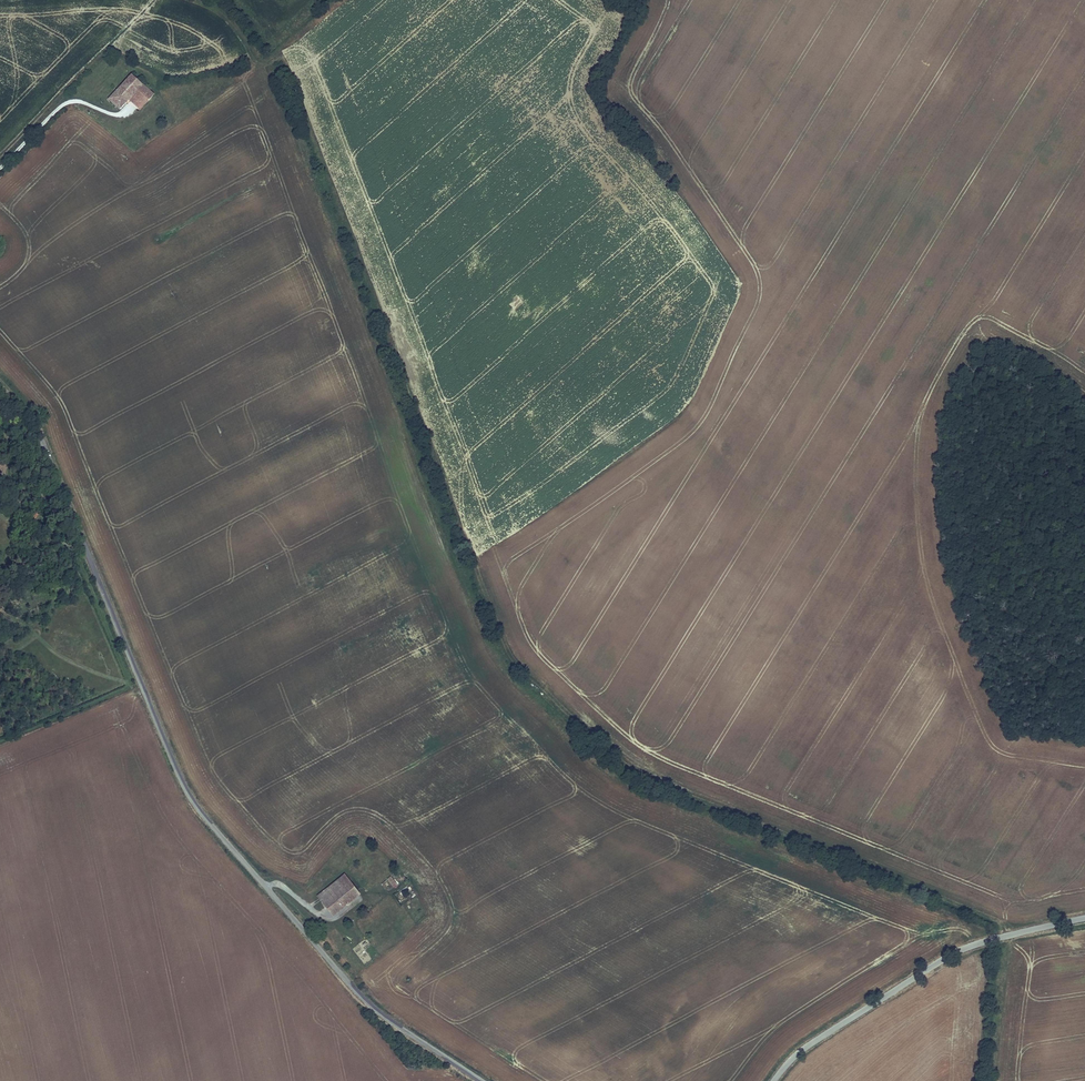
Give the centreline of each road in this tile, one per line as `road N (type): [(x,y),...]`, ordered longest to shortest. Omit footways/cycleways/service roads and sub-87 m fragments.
road 1 (tertiary): [(485,1080),(359,993),(197,808),(36,430),(0,388)]
road 2 (tertiary): [(1084,918),(957,952),(818,1040),(774,1080)]

